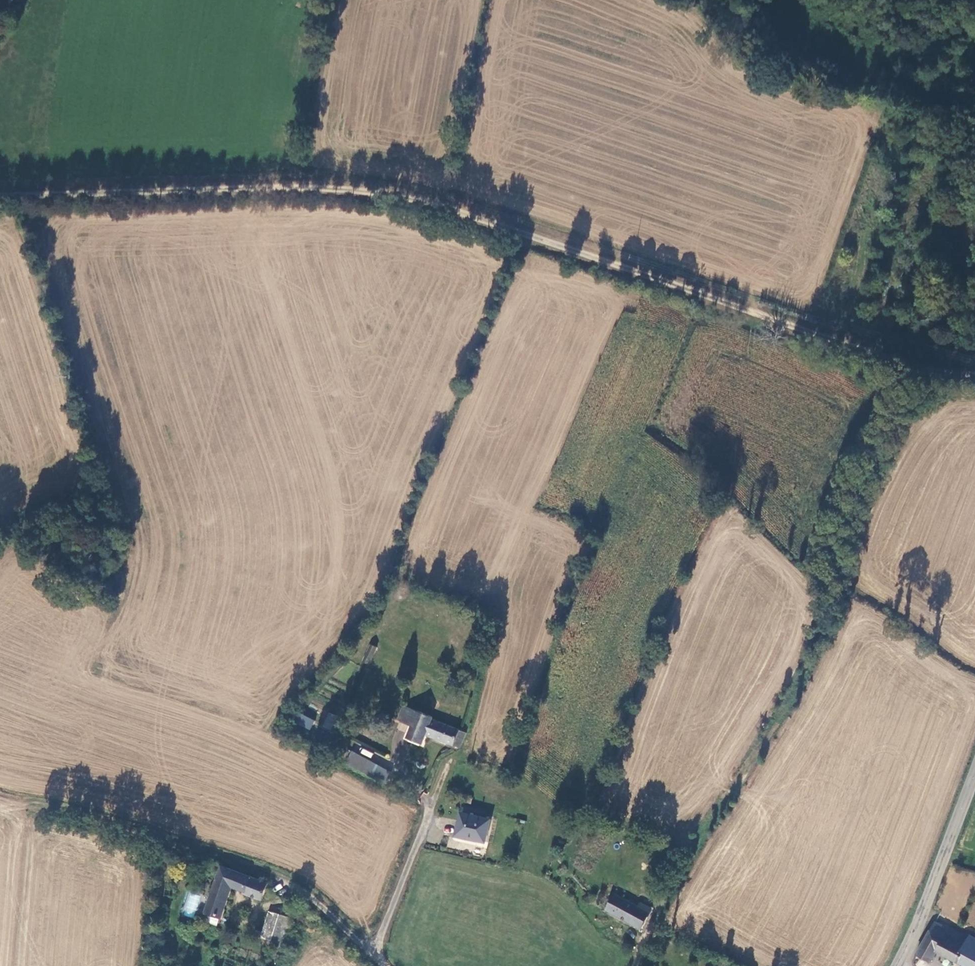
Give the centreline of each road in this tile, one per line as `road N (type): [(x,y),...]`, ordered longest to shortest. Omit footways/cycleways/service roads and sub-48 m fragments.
road 1 (unclassified): [(974,372),(925,370),(395,194),(266,187),(0,195)]
road 2 (tertiary): [(898,965),(974,771)]
road 3 (unclassified): [(388,965),(291,888)]

